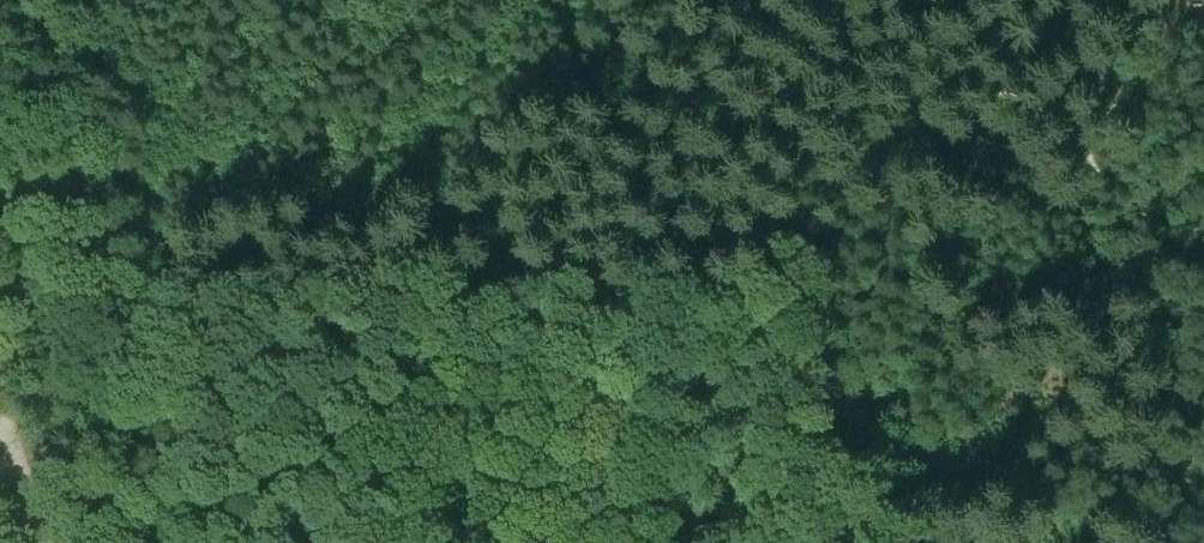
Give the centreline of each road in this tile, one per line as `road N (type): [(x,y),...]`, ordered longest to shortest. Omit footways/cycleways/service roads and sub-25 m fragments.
road 1 (unclassified): [(0,426),(48,542)]

